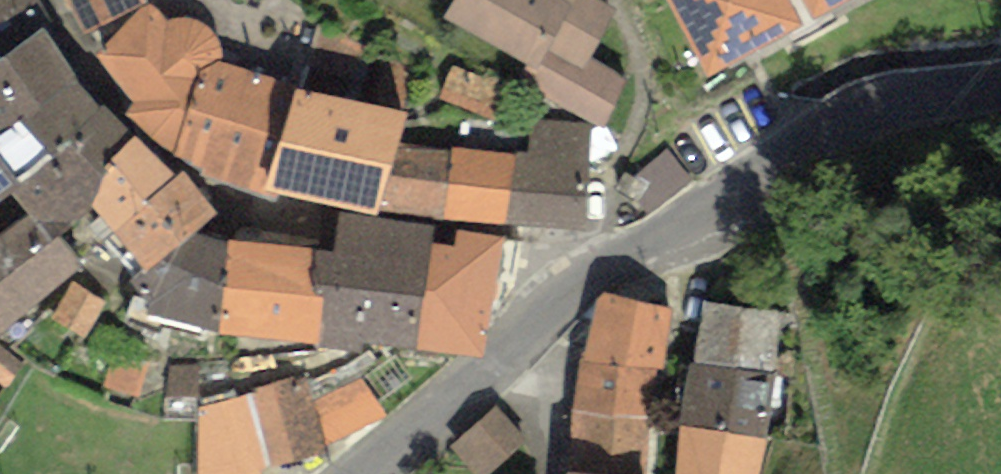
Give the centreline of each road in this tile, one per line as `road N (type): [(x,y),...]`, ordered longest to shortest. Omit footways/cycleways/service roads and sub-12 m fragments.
road 1 (tertiary): [(367,473),(608,256),(660,239),(878,110),(1000,83)]

